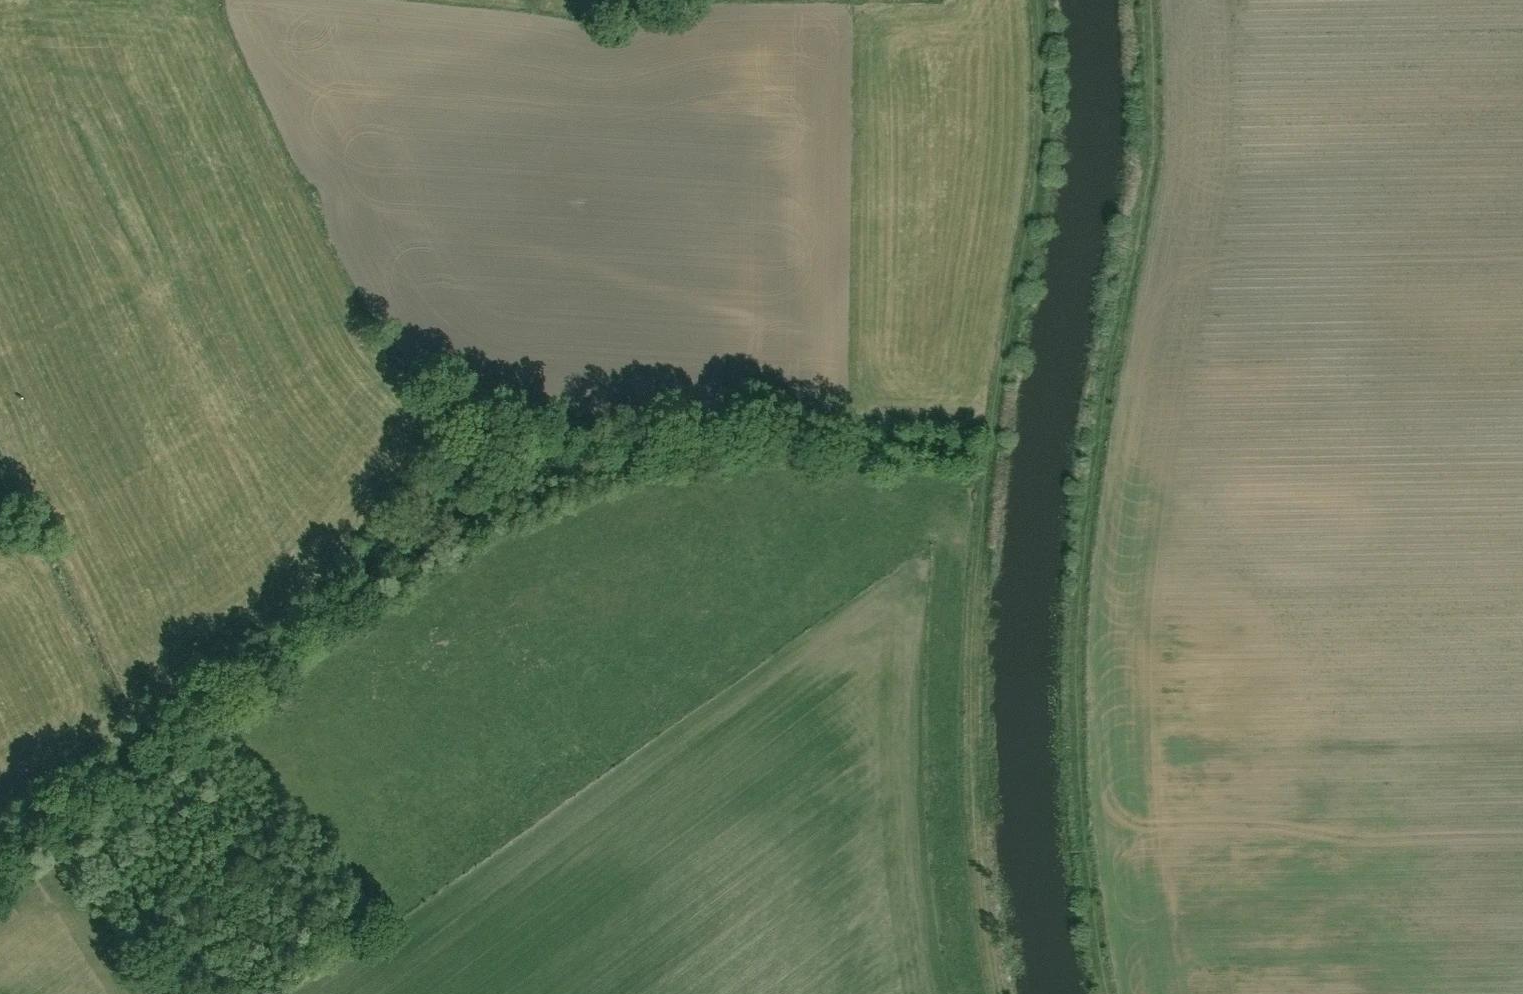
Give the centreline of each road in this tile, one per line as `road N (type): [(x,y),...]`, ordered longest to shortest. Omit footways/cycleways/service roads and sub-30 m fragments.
road 1 (track): [(0,850),(296,636),(354,582),(474,432),(993,449)]
road 2 (track): [(1040,0),(1042,134),(997,412),(975,650),(978,831),(1004,993)]

